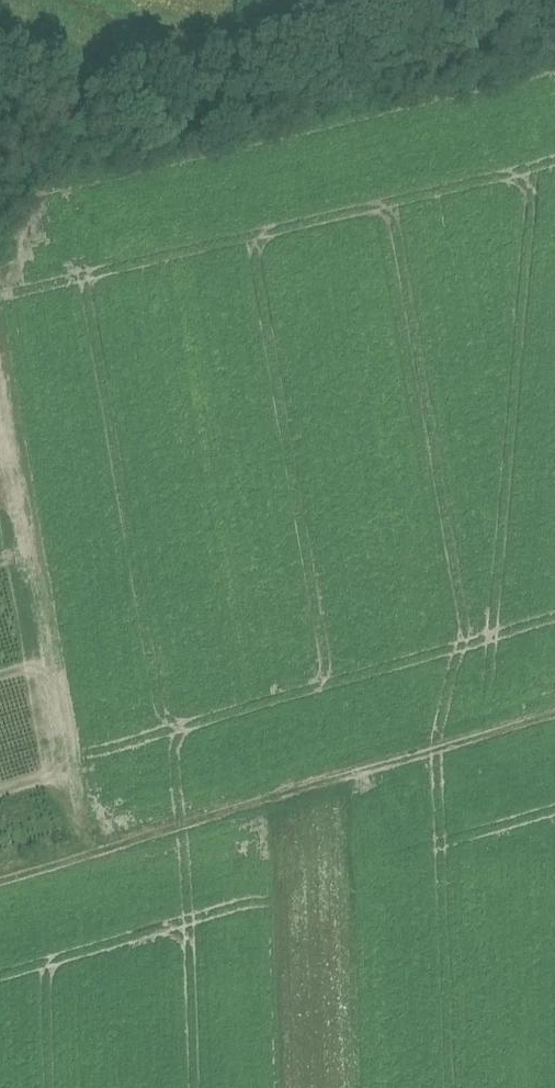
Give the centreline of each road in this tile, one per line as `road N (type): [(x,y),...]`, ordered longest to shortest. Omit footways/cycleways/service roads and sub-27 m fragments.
road 1 (track): [(554,711),(0,875)]

